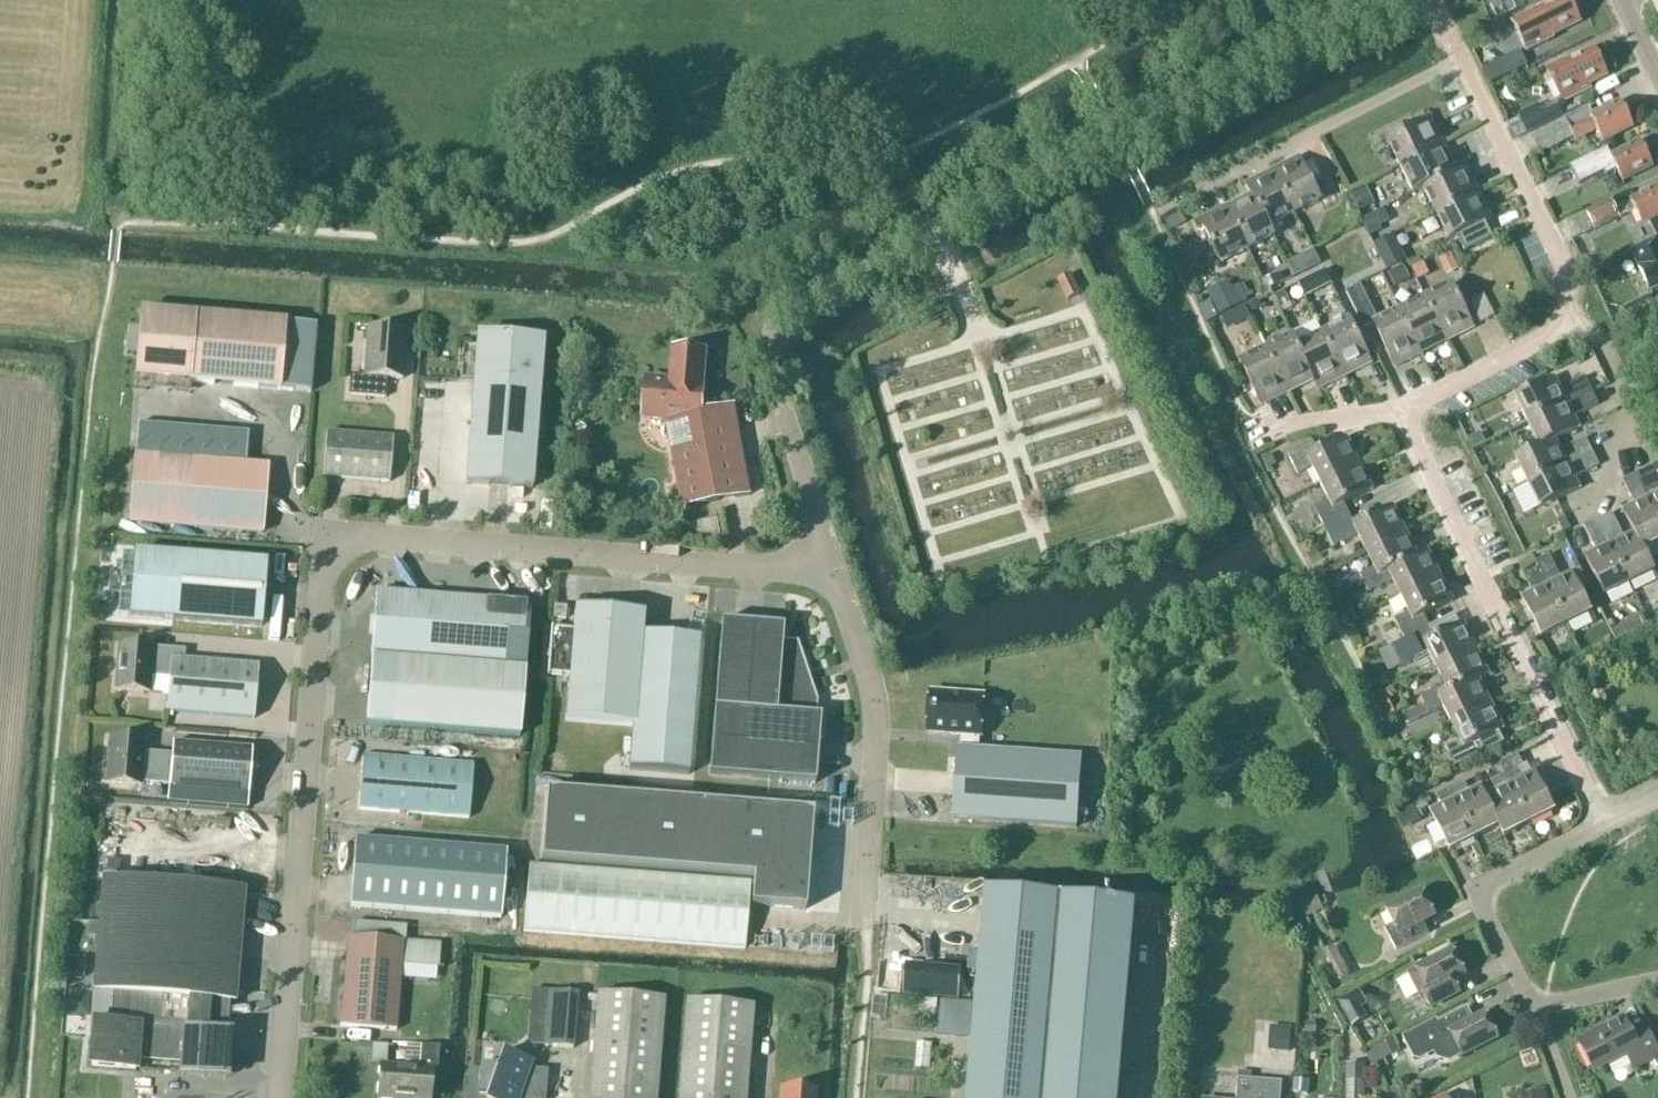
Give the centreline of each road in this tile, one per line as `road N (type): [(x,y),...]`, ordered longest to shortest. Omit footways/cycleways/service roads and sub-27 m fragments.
road 1 (unclassified): [(279,1097),(322,581),(332,560),(376,537),(758,568),(832,552)]
road 2 (residential): [(932,233),(1369,0)]
road 3 (residential): [(1611,819),(1403,410)]
road 4 (residential): [(1657,984),(1537,1011),(1477,894),(1611,819)]
road 5 (unclassified): [(862,919),(877,726),(832,552)]
road 6 (residential): [(1463,62),(1176,207)]
road 7 (residential): [(1568,331),(1558,248),(1463,62)]
road 8 (residential): [(1403,410),(1568,331)]
road 9 (residential): [(1615,449),(1643,437),(1597,340),(1568,331)]
road 10 (residential): [(1254,422),(1403,410)]
road 11 (unclassified): [(832,552),(791,417)]

